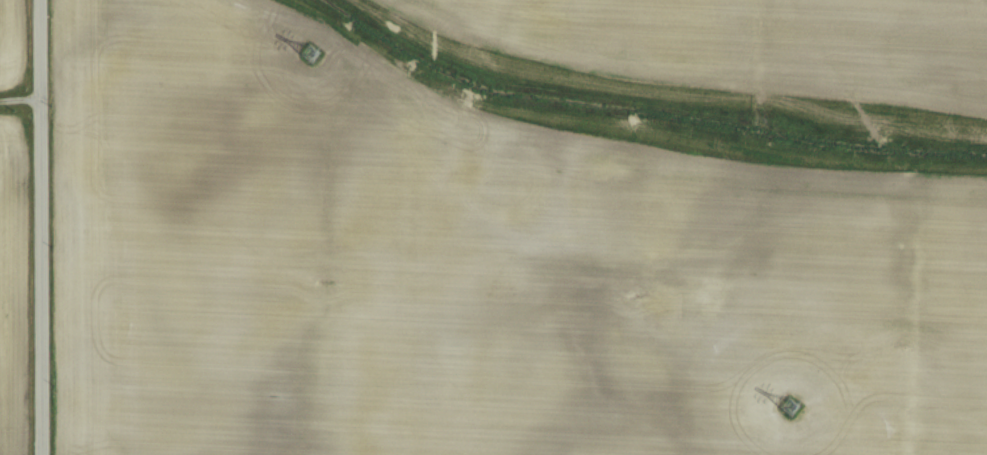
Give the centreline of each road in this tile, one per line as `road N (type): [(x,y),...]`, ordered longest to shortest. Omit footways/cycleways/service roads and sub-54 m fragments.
road 1 (tertiary): [(39,0),(43,454)]

